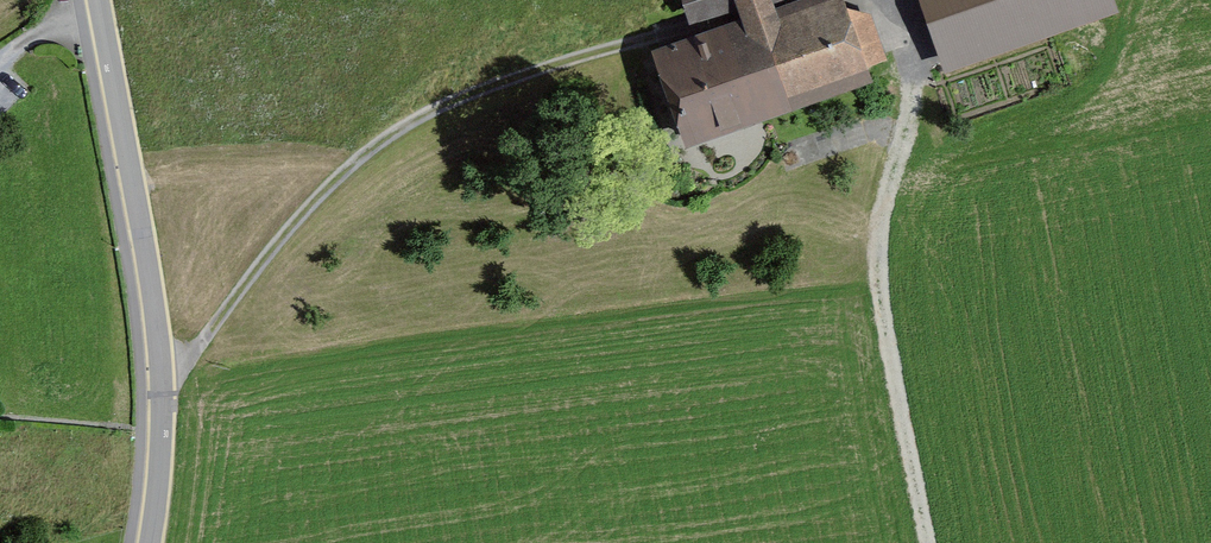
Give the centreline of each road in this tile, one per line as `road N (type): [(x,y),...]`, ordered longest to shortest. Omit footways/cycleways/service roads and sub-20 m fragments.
road 1 (track): [(162,393),(334,181),(447,107),(800,0)]
road 2 (track): [(875,0),(913,87),(880,210),(883,298),(929,542)]
road 3 (residential): [(95,0),(162,393),(150,542)]

